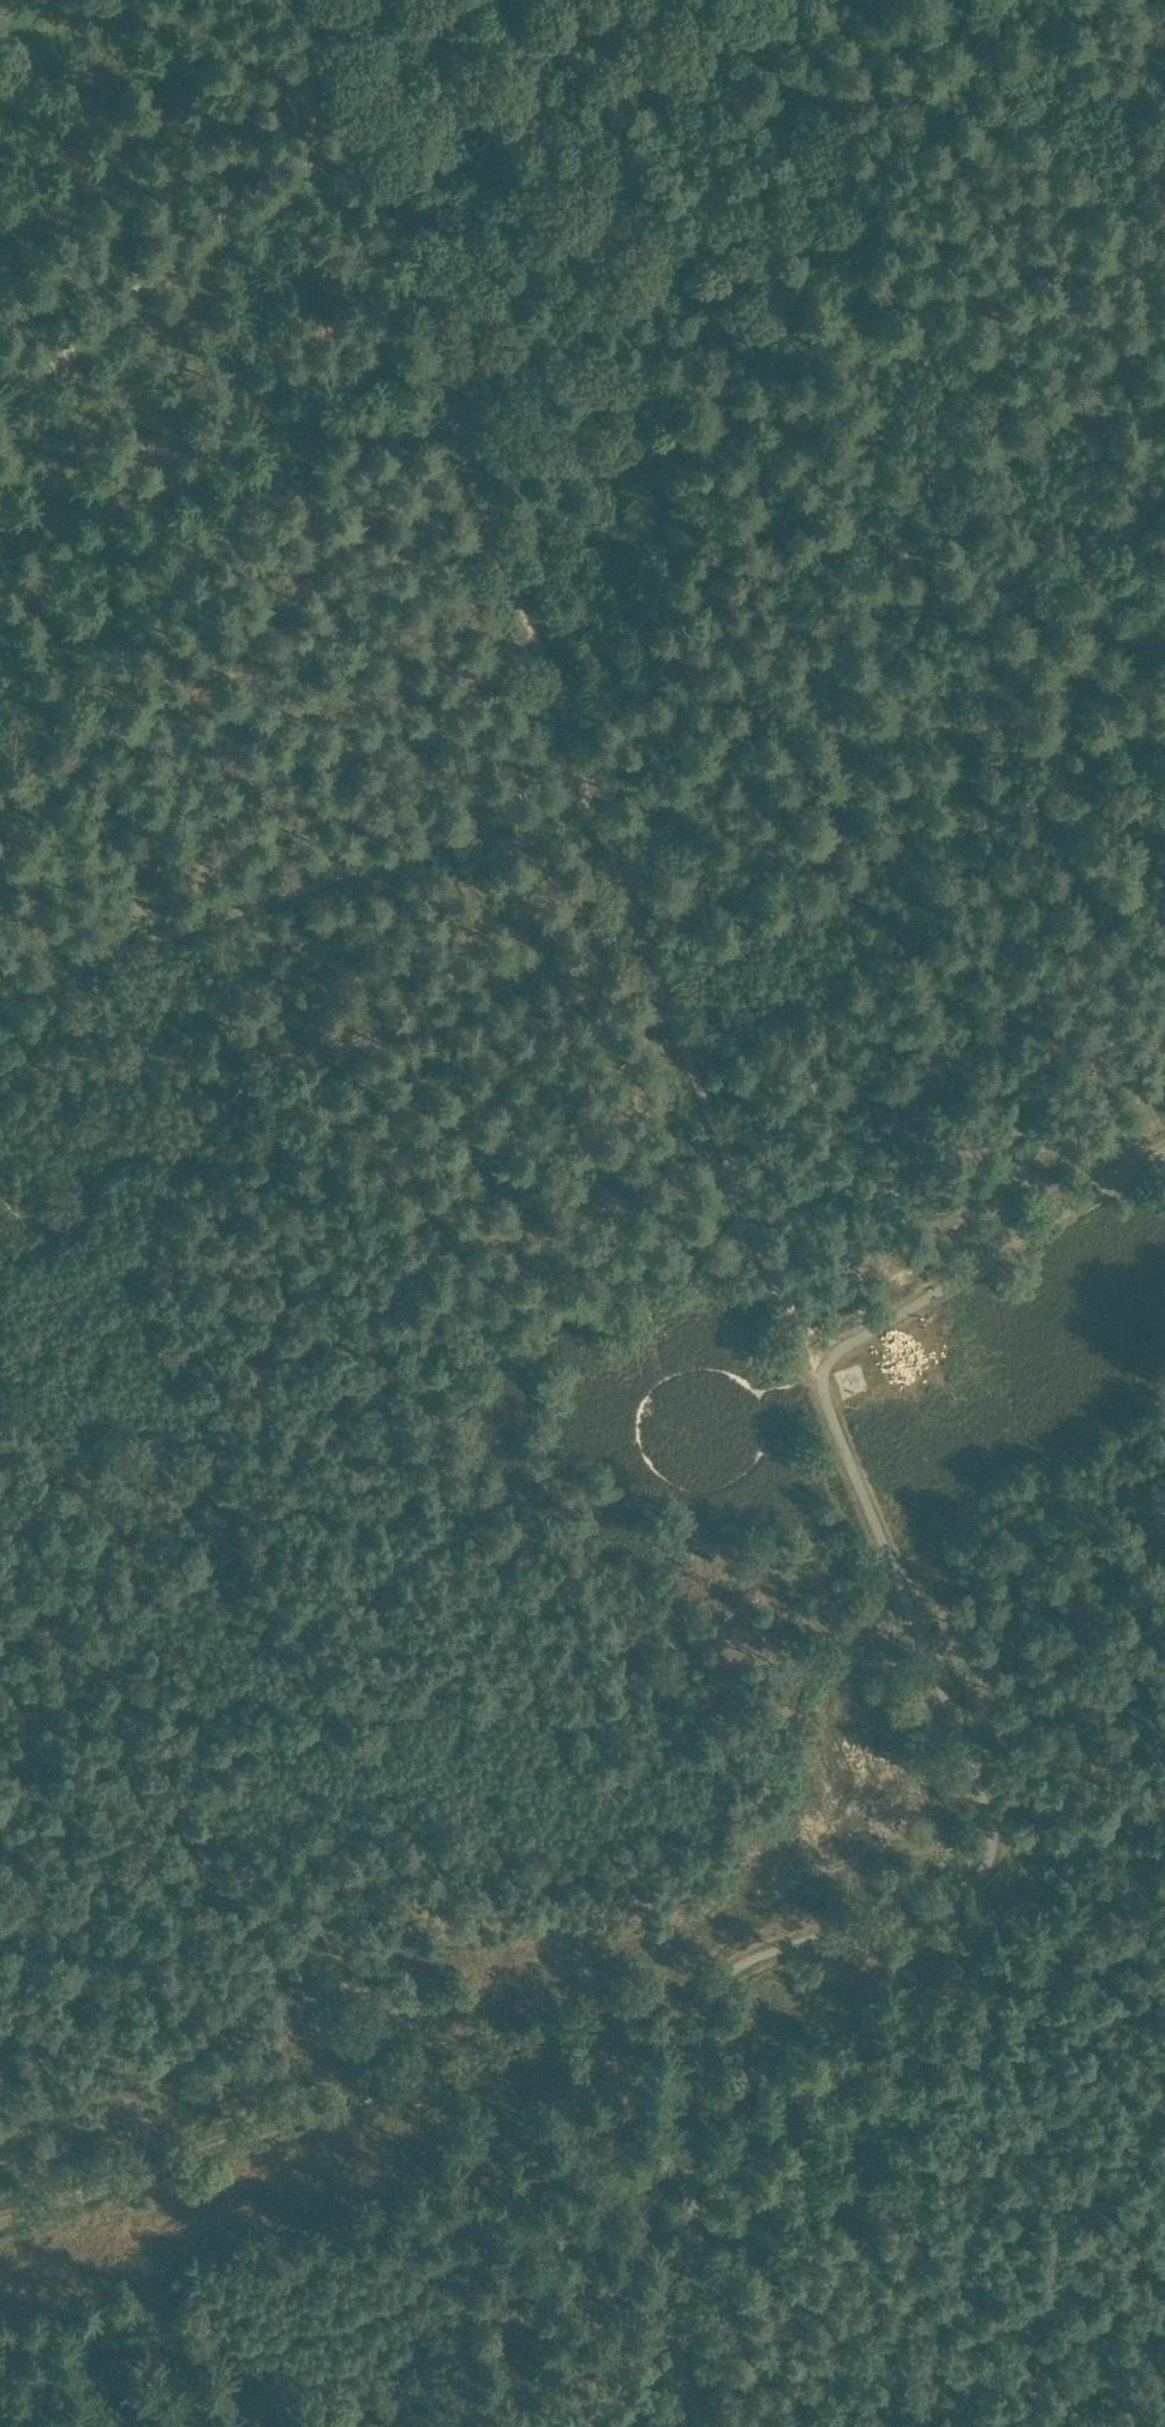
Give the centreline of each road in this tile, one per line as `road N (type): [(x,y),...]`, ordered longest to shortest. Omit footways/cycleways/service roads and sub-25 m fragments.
road 1 (track): [(766,1951),(0,2207)]
road 2 (track): [(394,97),(429,366),(581,778)]
road 3 (track): [(819,1373),(581,778)]
road 4 (track): [(581,778),(0,992)]
road 5 (track): [(0,402),(233,213),(394,97),(378,0)]
road 6 (track): [(1164,1811),(1077,1833),(986,1869)]

